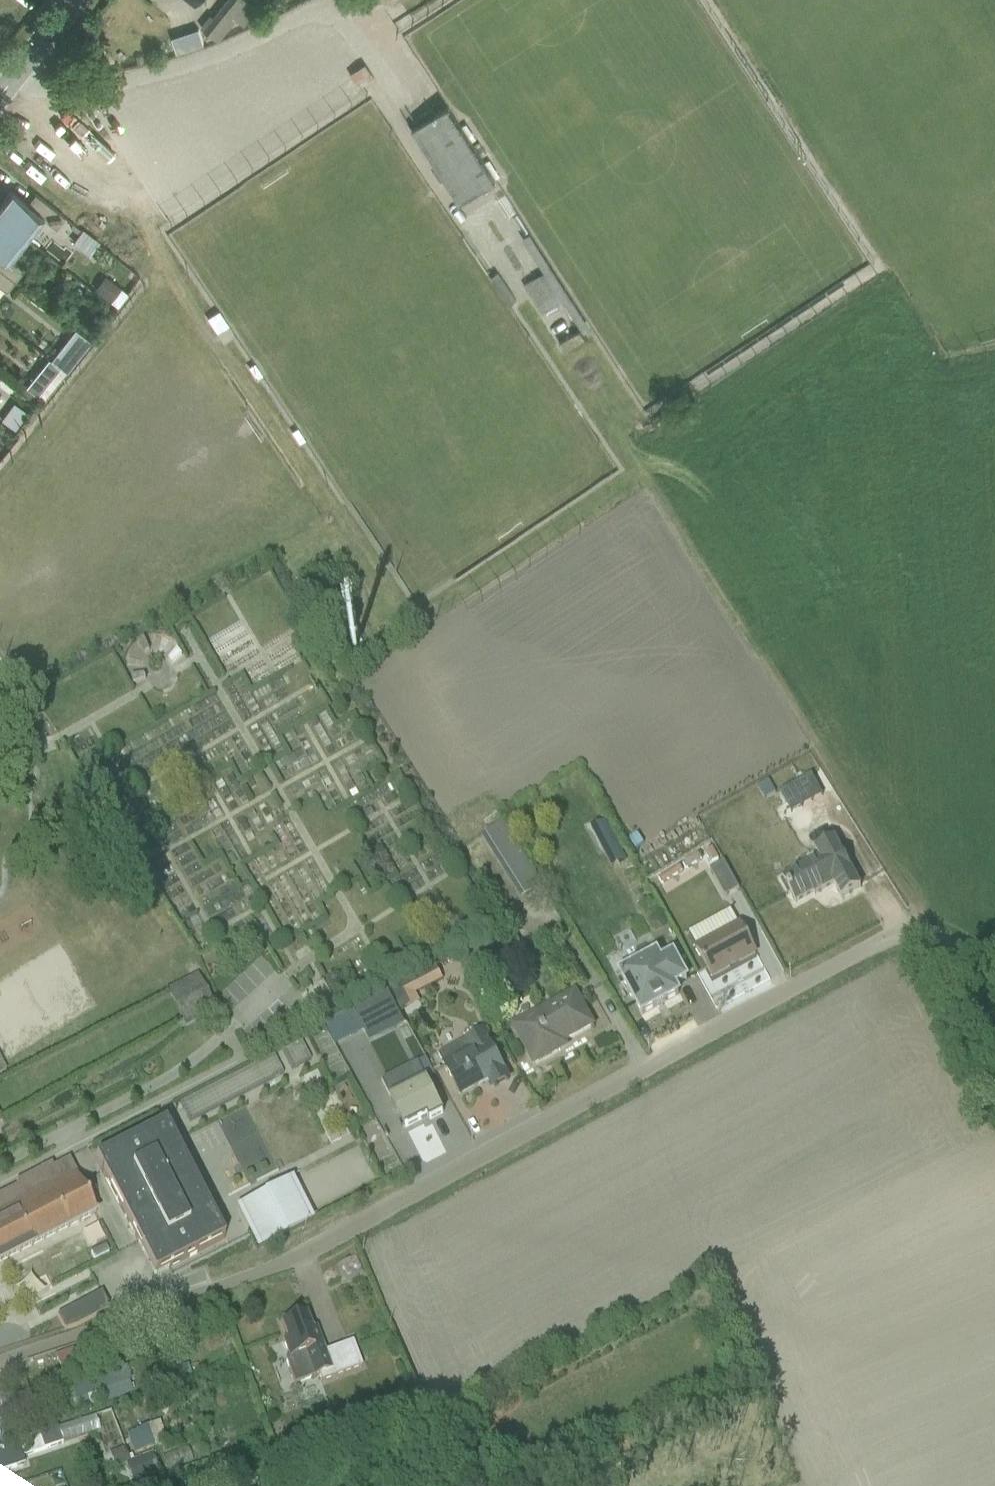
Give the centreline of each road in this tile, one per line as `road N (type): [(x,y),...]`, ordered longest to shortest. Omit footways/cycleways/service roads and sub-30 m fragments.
road 1 (unclassified): [(0,1363),(286,1263),(919,923),(994,956)]
road 2 (residential): [(0,1166),(167,1080),(287,979)]
road 3 (tertiary): [(75,0),(0,95)]

